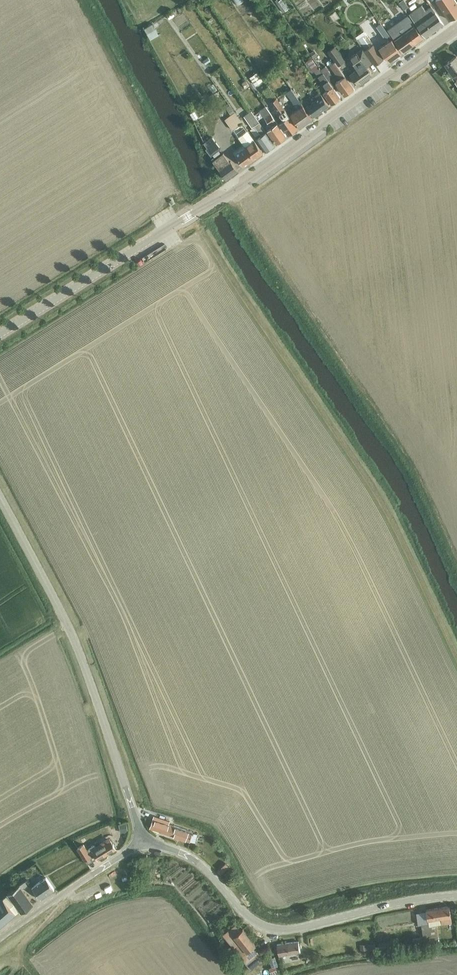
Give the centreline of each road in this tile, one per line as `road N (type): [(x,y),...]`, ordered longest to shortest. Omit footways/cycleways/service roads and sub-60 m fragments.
road 1 (tertiary): [(0,333),(227,194),(456,27)]
road 2 (unclassified): [(143,842),(67,625),(0,498)]
road 3 (unclassified): [(456,895),(272,929),(251,920),(200,865),(143,842)]
road 4 (unclassified): [(143,842),(0,939)]

